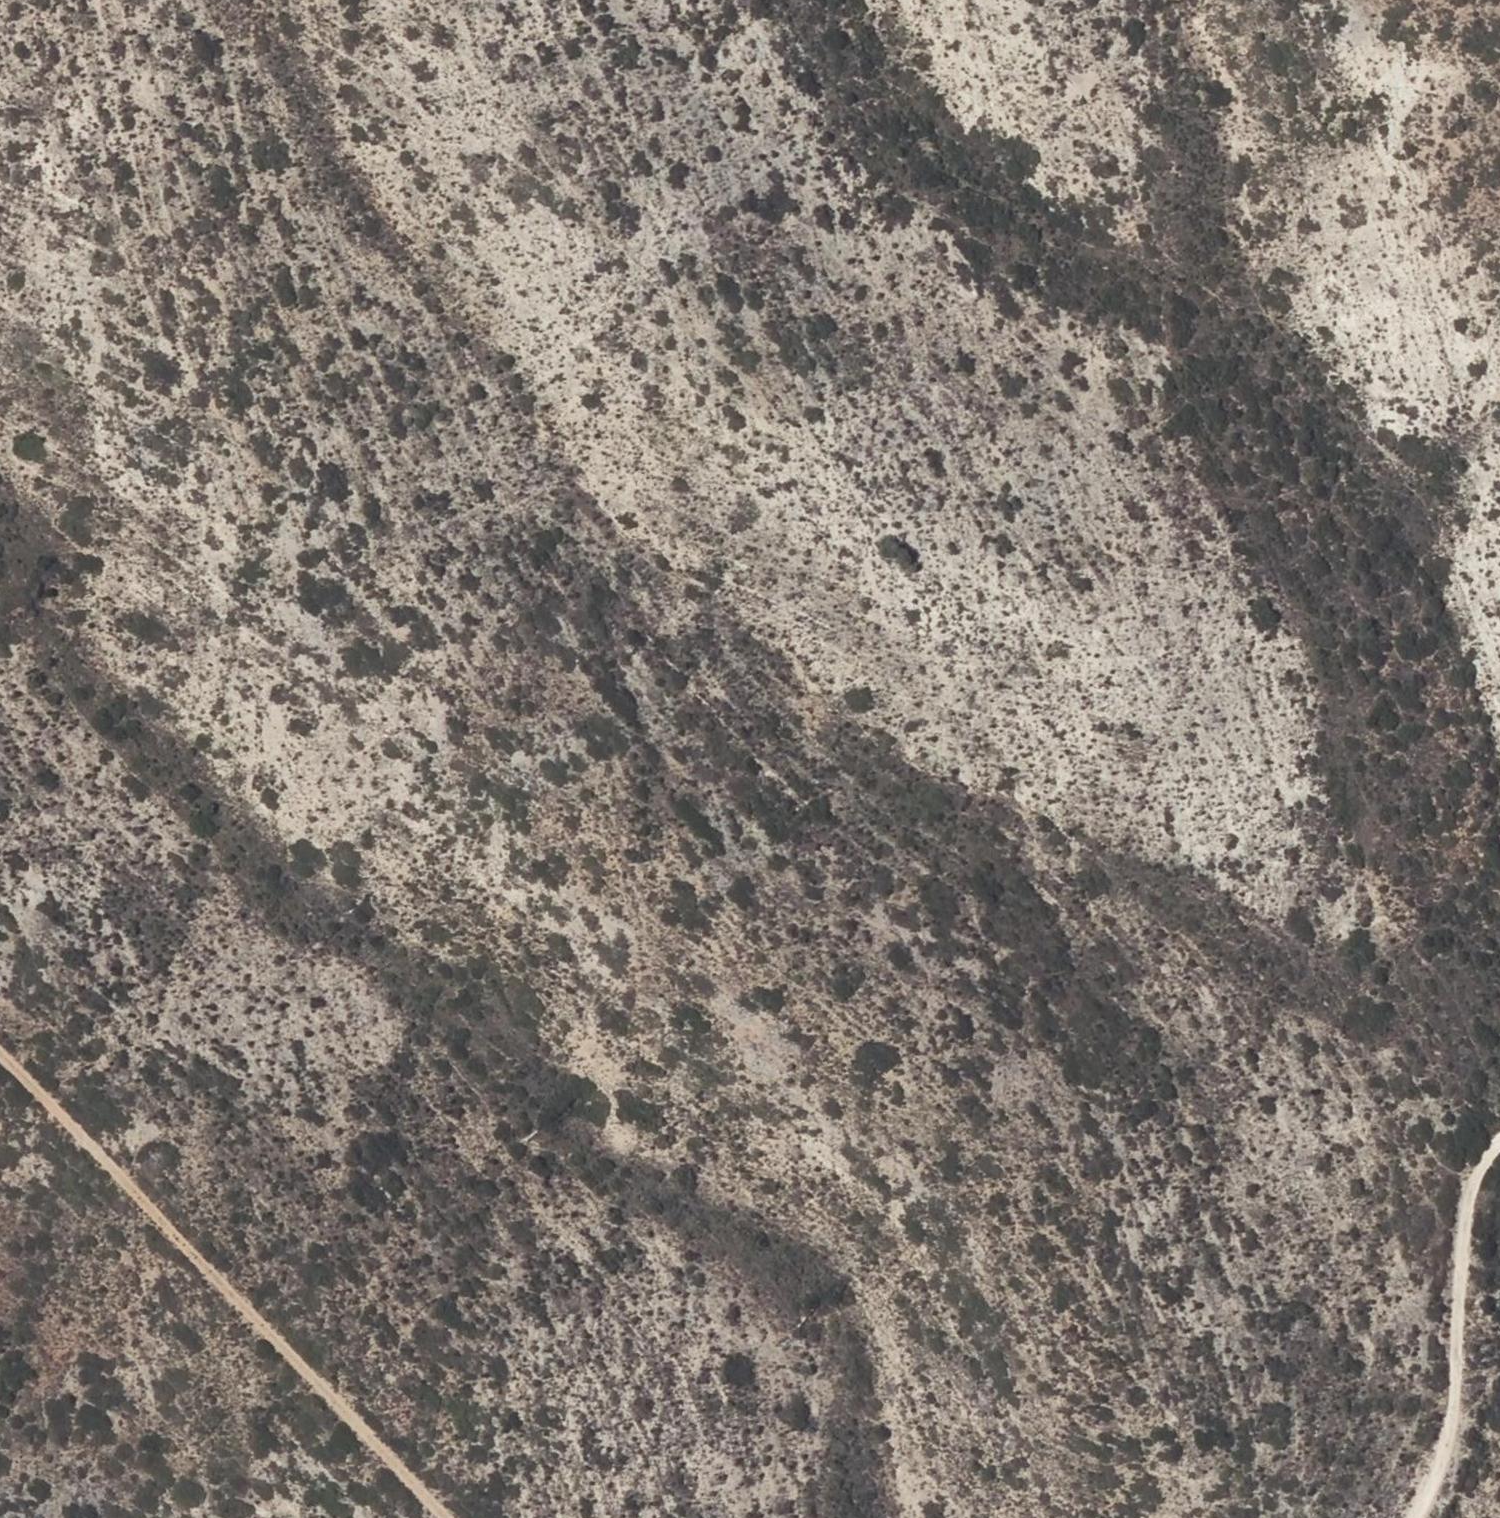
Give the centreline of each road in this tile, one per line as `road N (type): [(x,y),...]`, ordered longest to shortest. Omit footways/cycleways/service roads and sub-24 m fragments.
road 1 (track): [(0,1057),(466,1517)]
road 2 (track): [(1402,1517),(1453,1397),(1465,1187),(1499,1121)]

